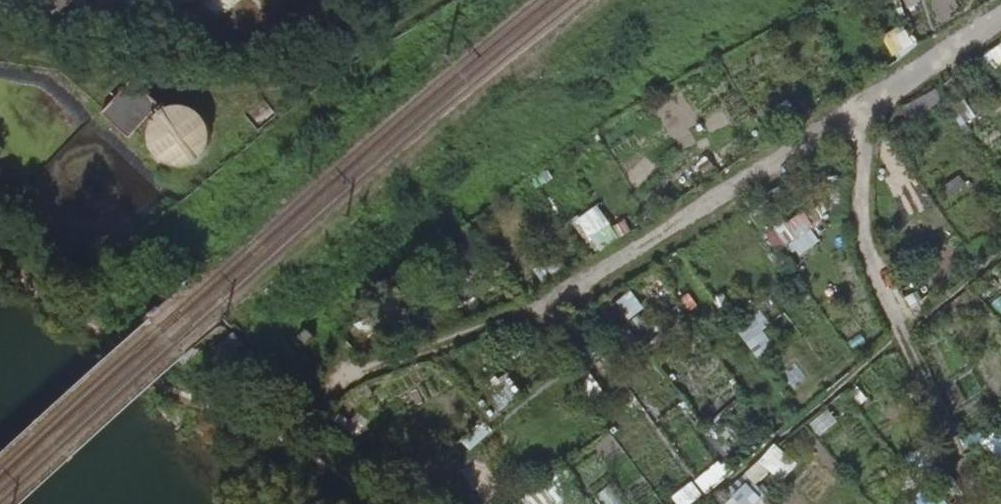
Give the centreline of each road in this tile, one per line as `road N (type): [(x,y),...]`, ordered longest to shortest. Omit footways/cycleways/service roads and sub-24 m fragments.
road 1 (track): [(1000,13),(751,178),(538,305),(399,363),(324,377)]
road 2 (track): [(948,449),(860,235),(866,102)]

